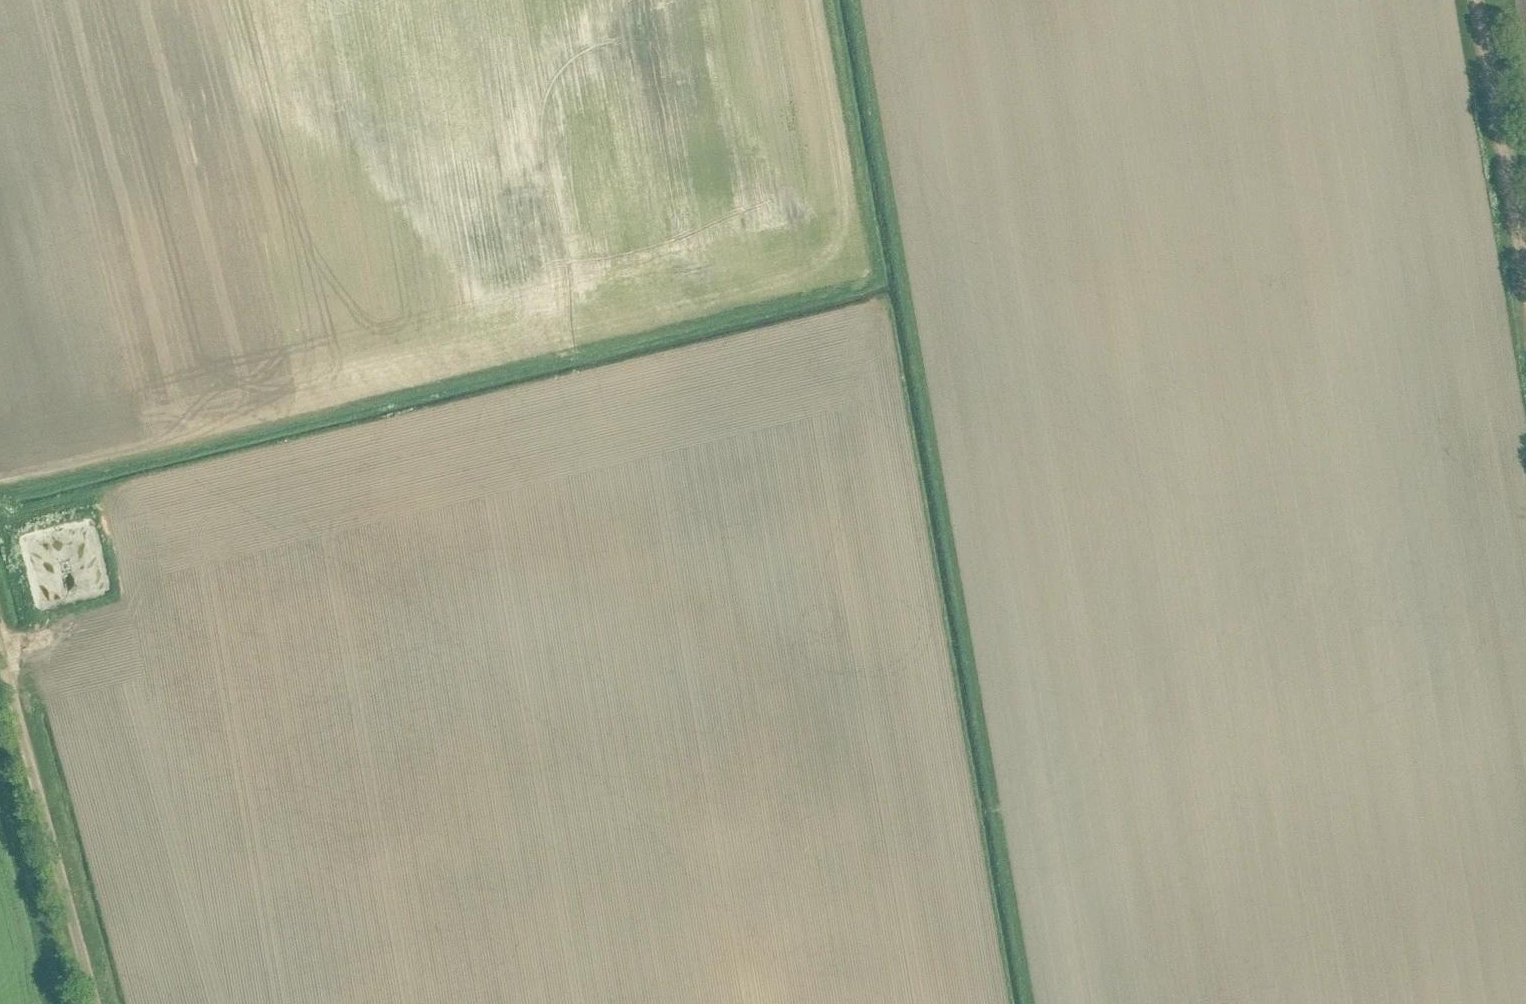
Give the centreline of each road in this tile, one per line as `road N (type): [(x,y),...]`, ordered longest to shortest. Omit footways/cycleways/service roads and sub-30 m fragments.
road 1 (unclassified): [(95,1003),(0,651)]
road 2 (track): [(1476,0),(1525,289)]

